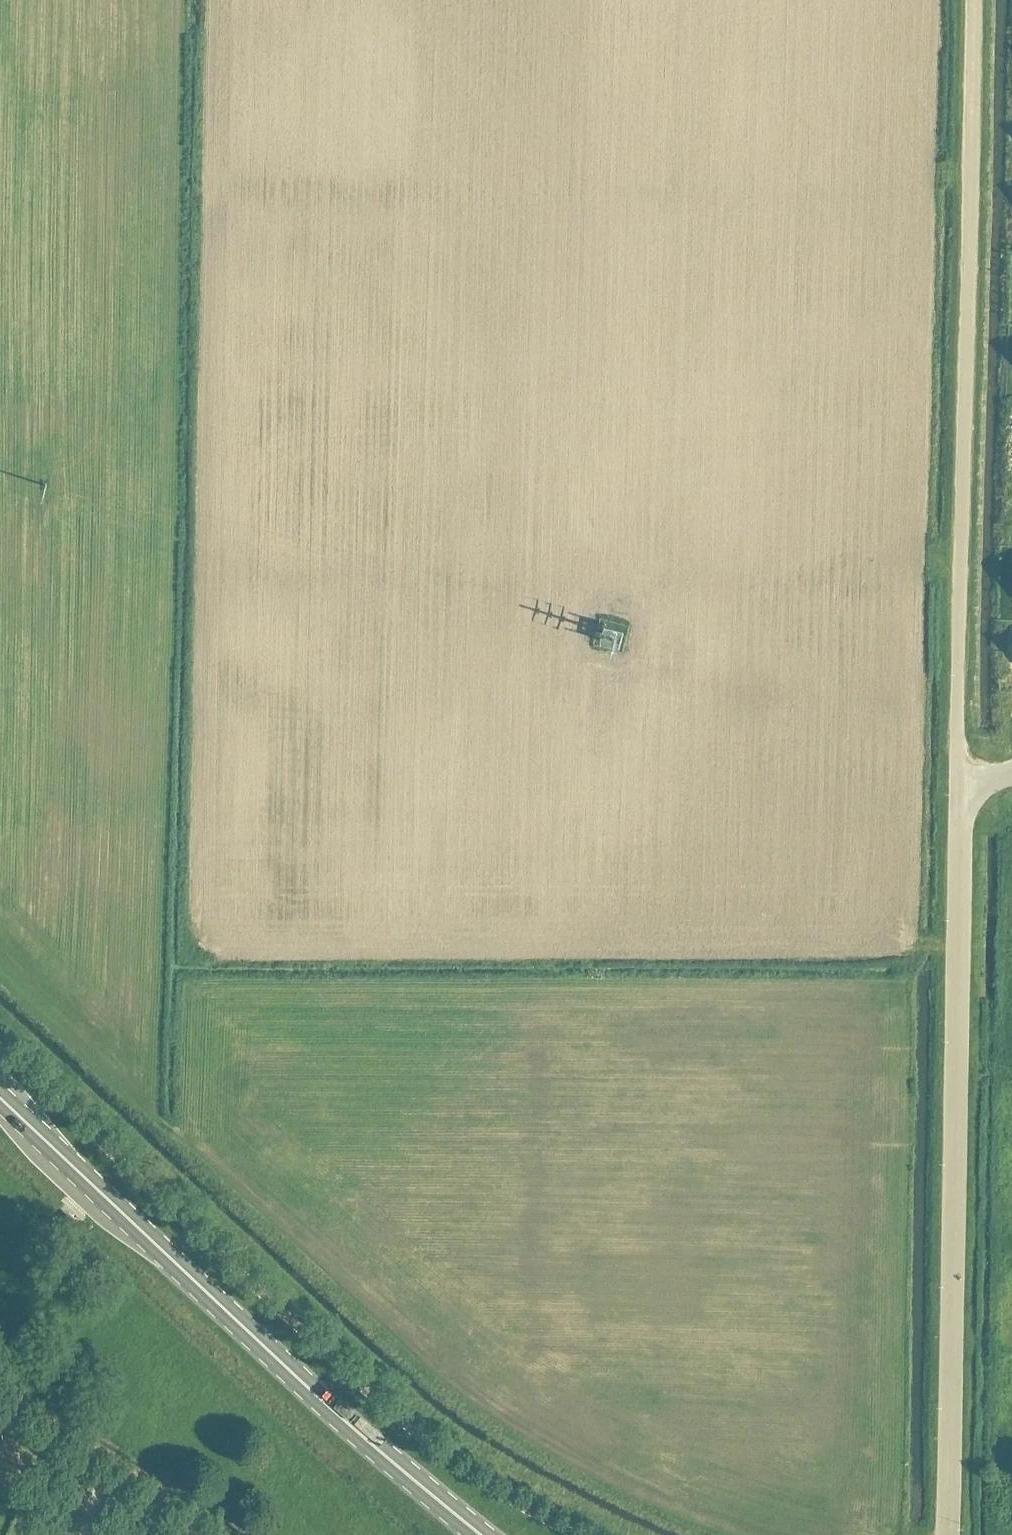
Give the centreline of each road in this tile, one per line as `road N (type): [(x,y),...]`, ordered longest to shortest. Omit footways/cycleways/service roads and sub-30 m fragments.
road 1 (unclassified): [(958,789),(973,0)]
road 2 (unclassified): [(946,1534),(958,789)]
road 3 (primary): [(483,1534),(0,1104)]
road 4 (unclassified): [(185,1534),(0,1414)]

